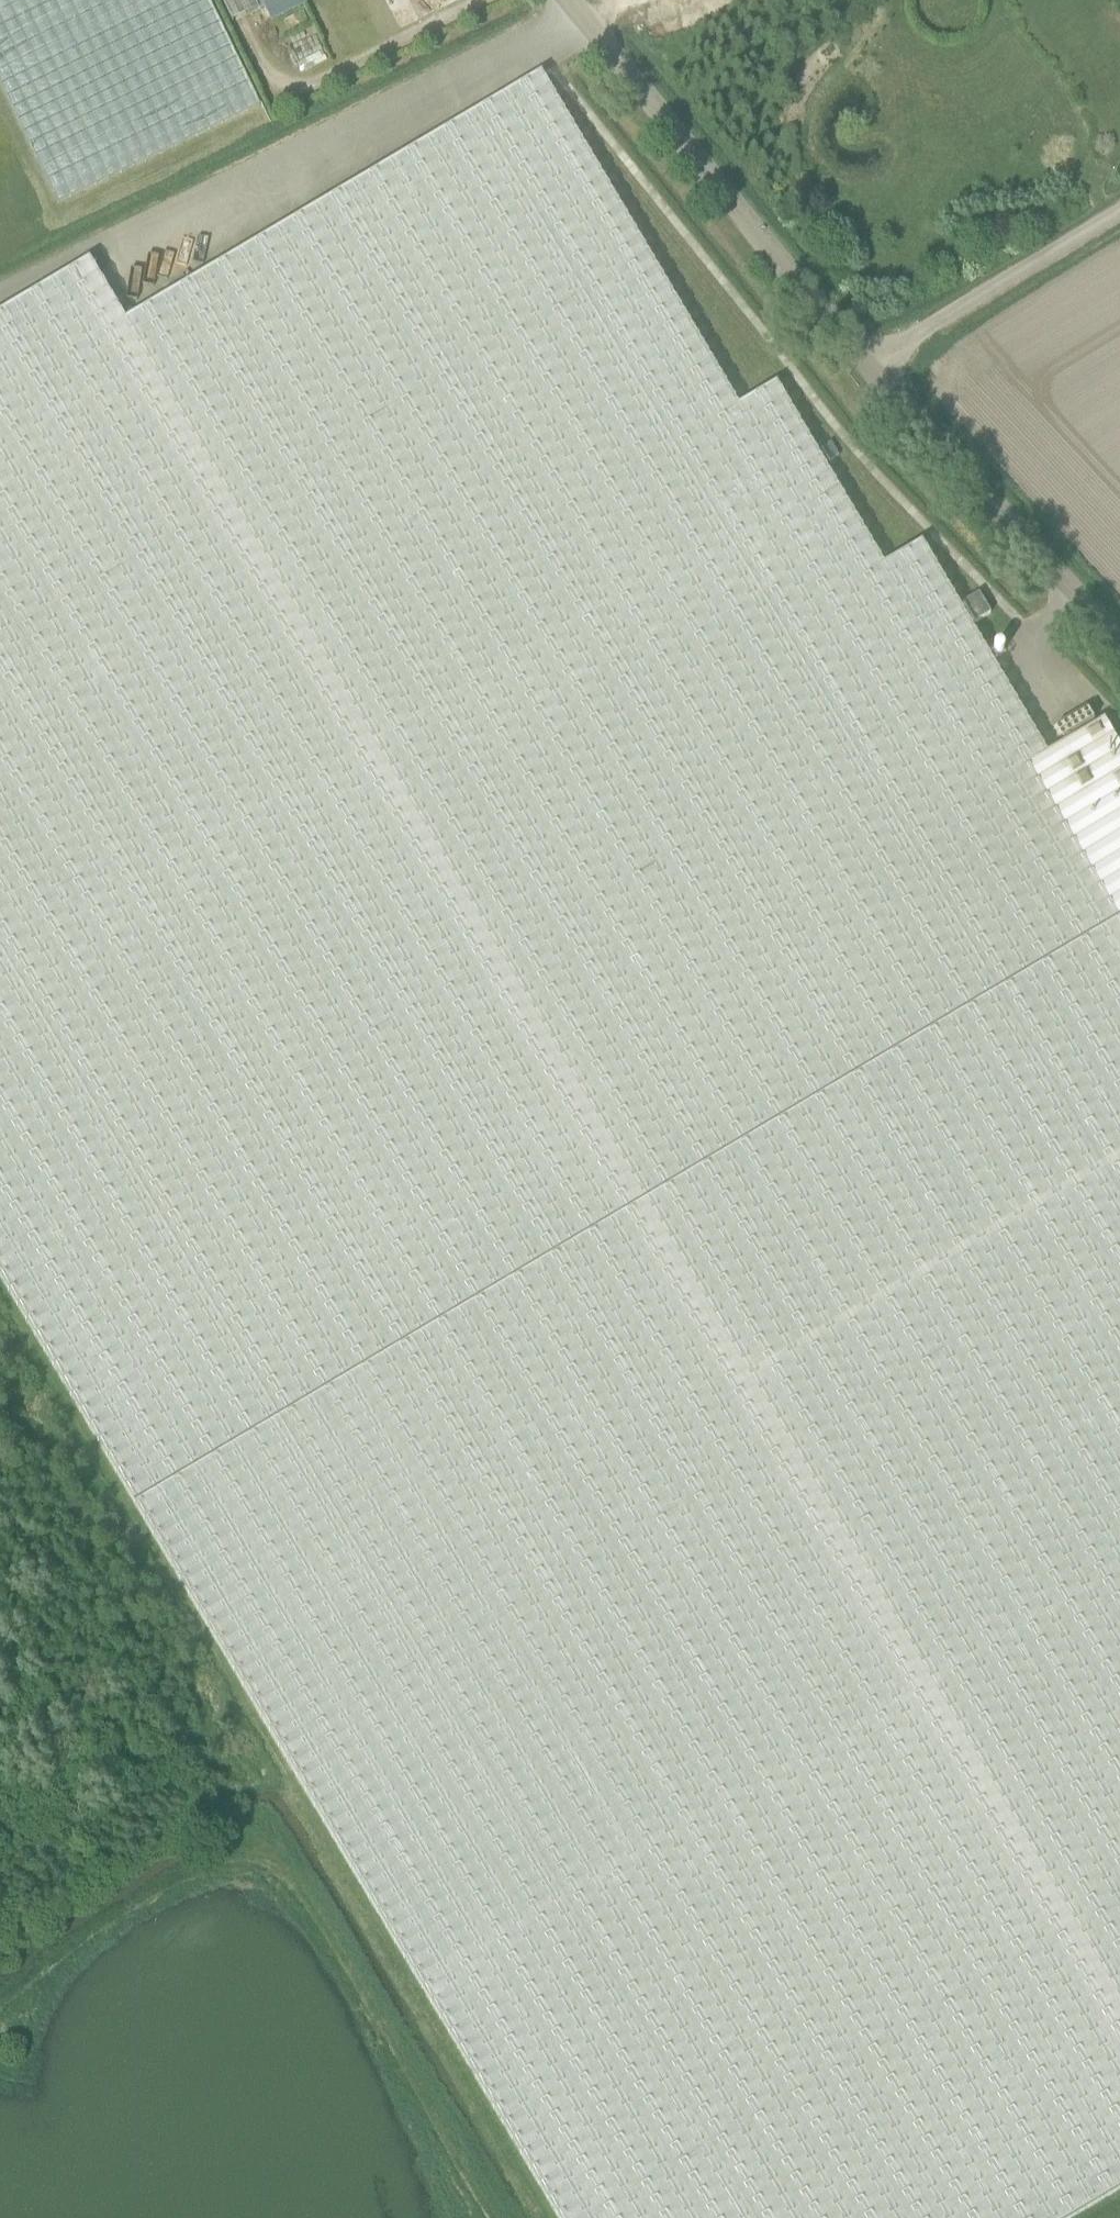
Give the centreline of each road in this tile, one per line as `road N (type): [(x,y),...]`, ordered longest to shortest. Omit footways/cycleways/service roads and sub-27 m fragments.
road 1 (unclassified): [(871,370),(569,0)]
road 2 (unclassified): [(1119,651),(871,370)]
road 3 (unclassified): [(871,370),(1119,214)]

